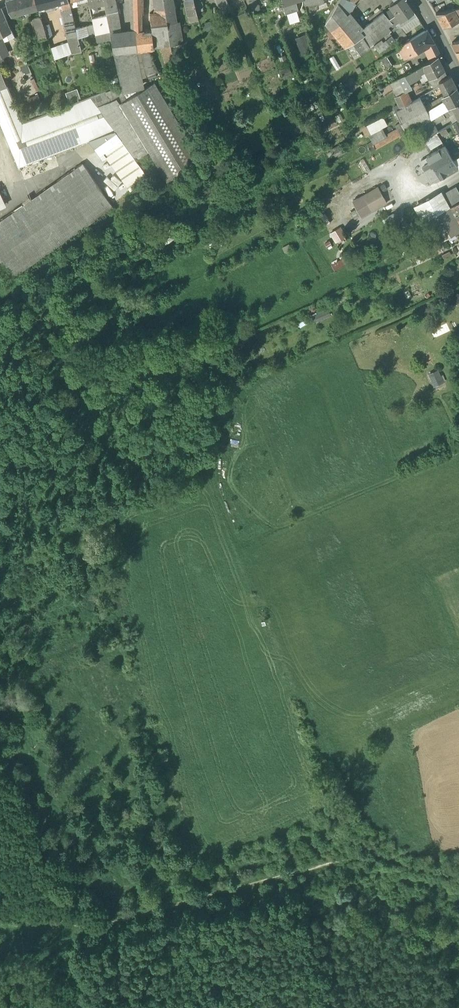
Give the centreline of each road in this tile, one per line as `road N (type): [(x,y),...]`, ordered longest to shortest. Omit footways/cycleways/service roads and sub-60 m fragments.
road 1 (track): [(458,453),(237,555),(214,480),(237,387),(458,293)]

